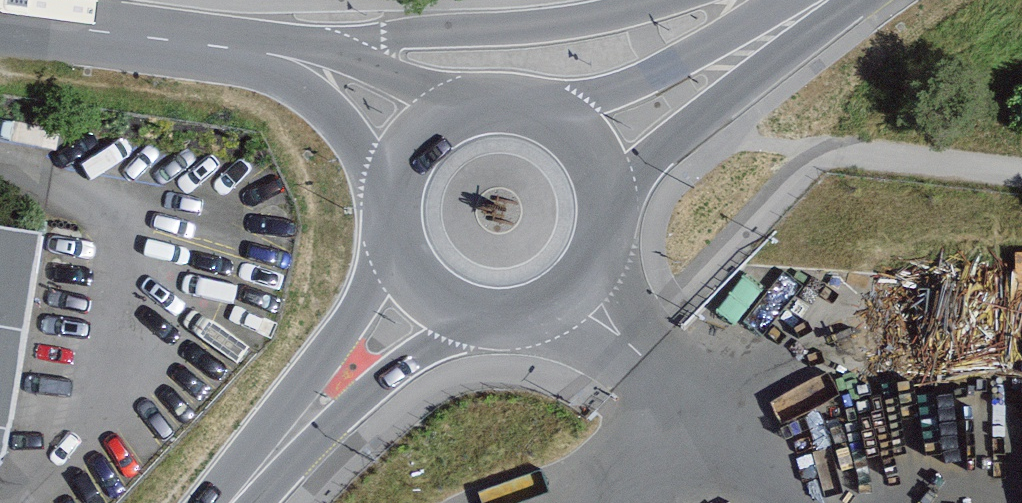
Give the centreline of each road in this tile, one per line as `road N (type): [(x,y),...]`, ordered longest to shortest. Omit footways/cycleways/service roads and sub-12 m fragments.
road 1 (unclassified): [(668,0),(529,28),(258,51)]
road 2 (secondary): [(426,292),(485,319),(518,319),(576,289),(606,236),(608,205),(588,148)]
road 3 (secondary): [(231,502),(426,292)]
road 4 (secondary): [(588,148),(821,0)]
road 5 (unclassified): [(0,19),(258,51)]
road 6 (secondary): [(588,148),(560,121),(524,106),(485,104),(448,116),(417,140)]
road 7 (unclassified): [(258,51),(339,81),(417,140)]
road 8 (secondary): [(417,140),(391,201),(405,265),(426,292)]

